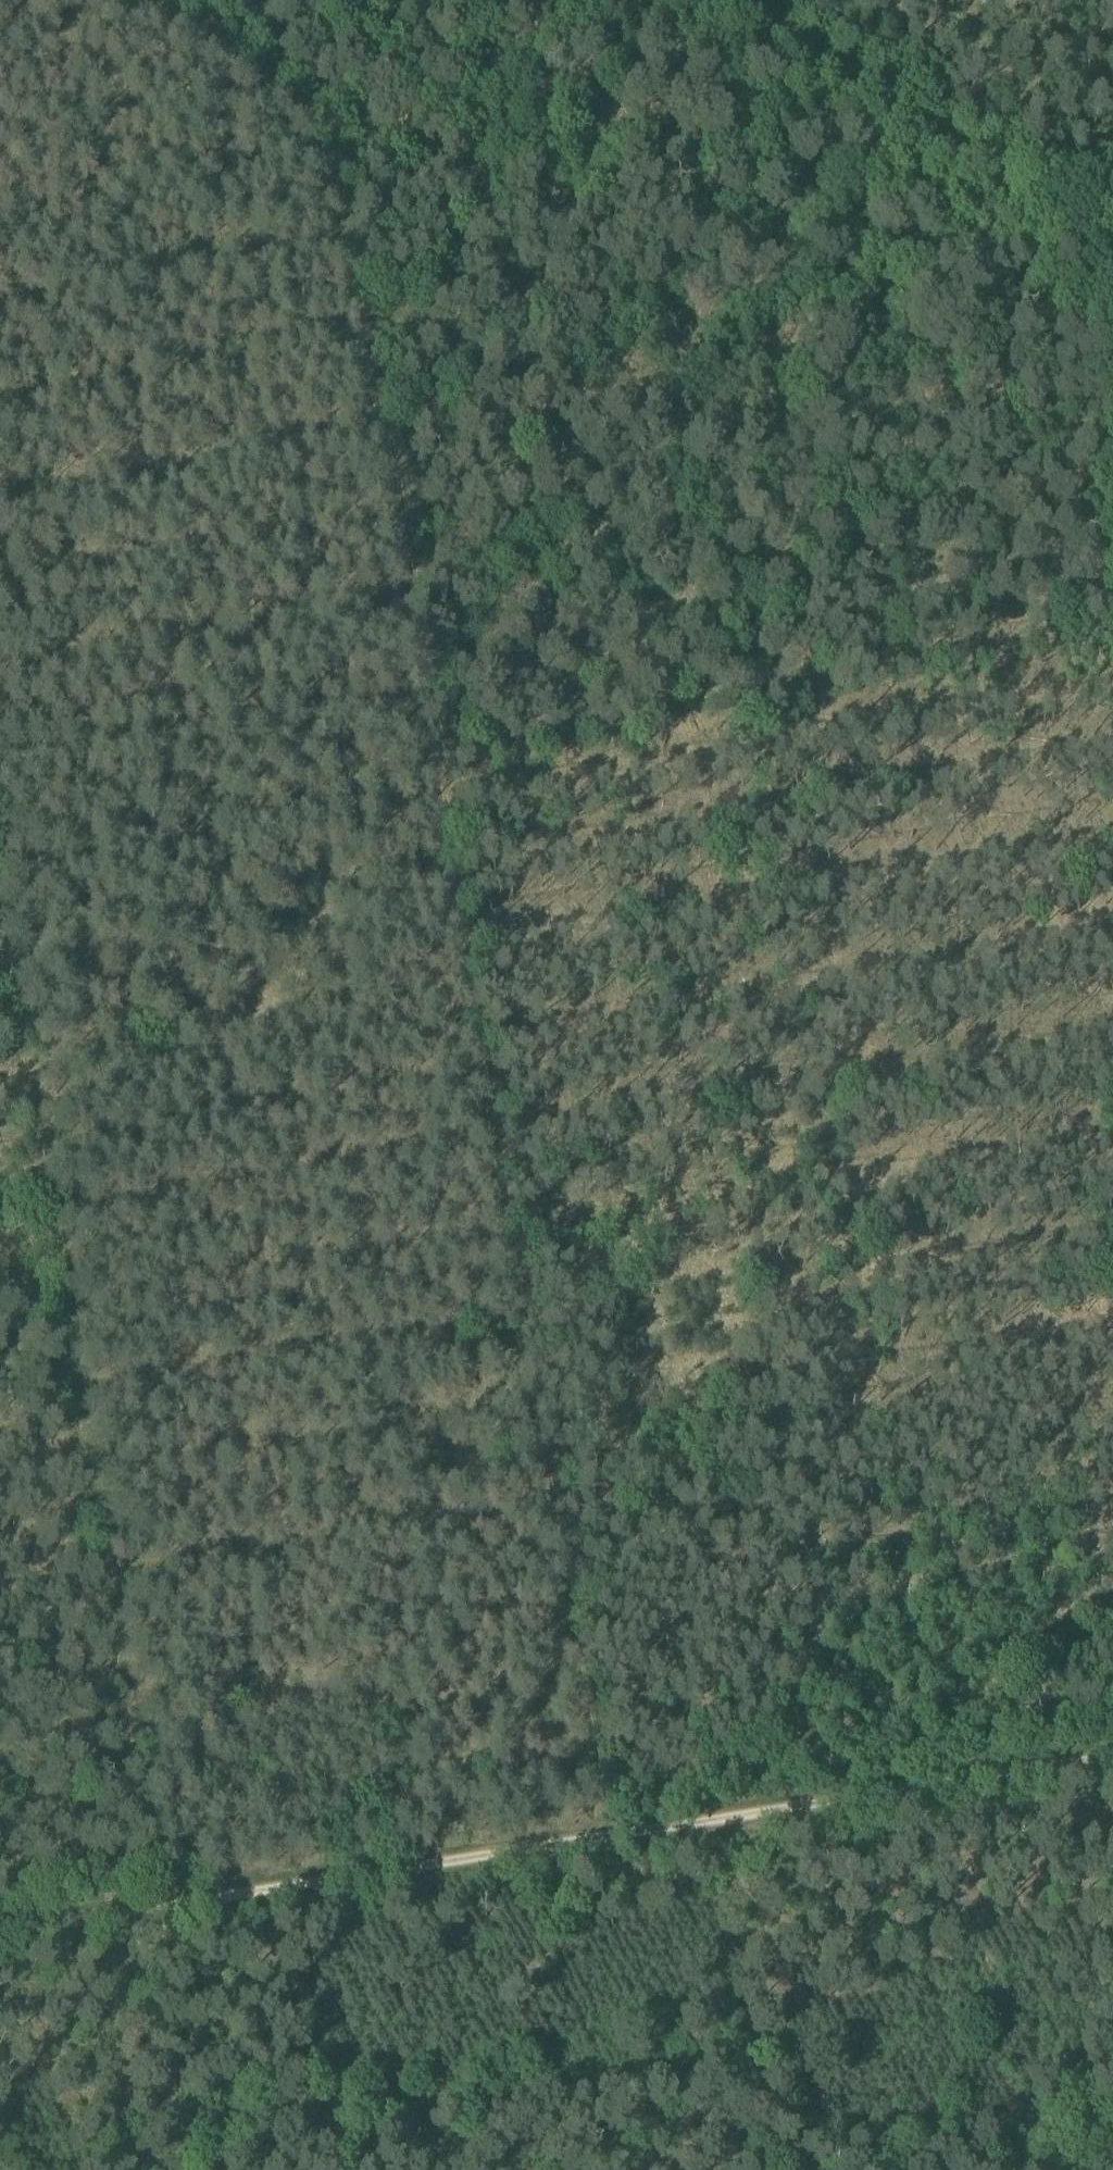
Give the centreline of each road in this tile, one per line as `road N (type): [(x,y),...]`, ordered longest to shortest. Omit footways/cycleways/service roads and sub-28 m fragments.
road 1 (track): [(1112,1753),(0,1928)]
road 2 (track): [(752,0),(1112,245)]

